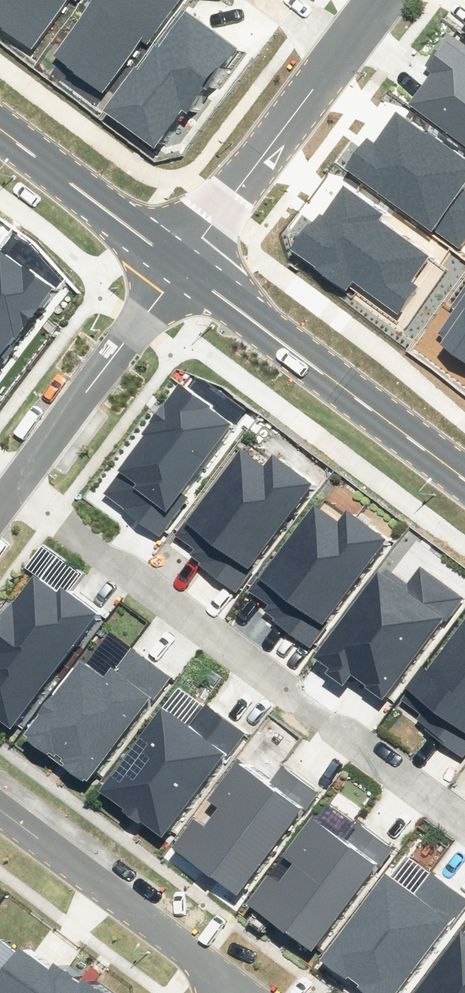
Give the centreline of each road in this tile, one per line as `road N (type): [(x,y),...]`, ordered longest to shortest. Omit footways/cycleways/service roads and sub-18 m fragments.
road 1 (residential): [(16,482),(464,825)]
road 2 (tertiary): [(181,267),(464,477)]
road 3 (residential): [(0,812),(240,988)]
road 4 (residential): [(16,482),(181,267)]
road 5 (residential): [(181,267),(340,51)]
road 6 (tertiary): [(0,125),(181,267)]

